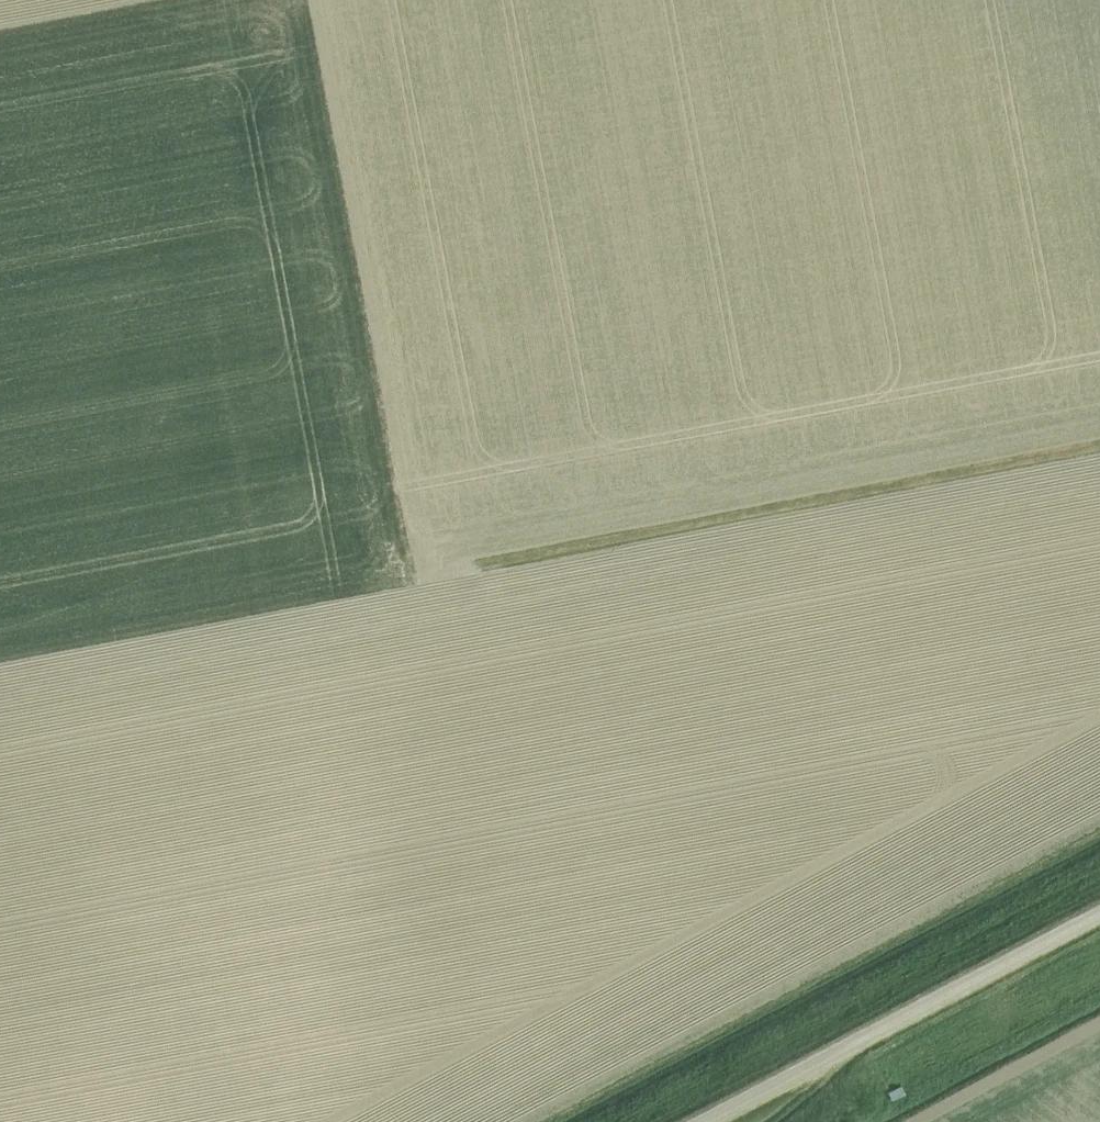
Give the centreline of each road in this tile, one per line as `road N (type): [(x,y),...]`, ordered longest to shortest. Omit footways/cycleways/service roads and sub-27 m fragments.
road 1 (track): [(1099,446),(441,575)]
road 2 (unclassified): [(711,1121),(1099,916)]

